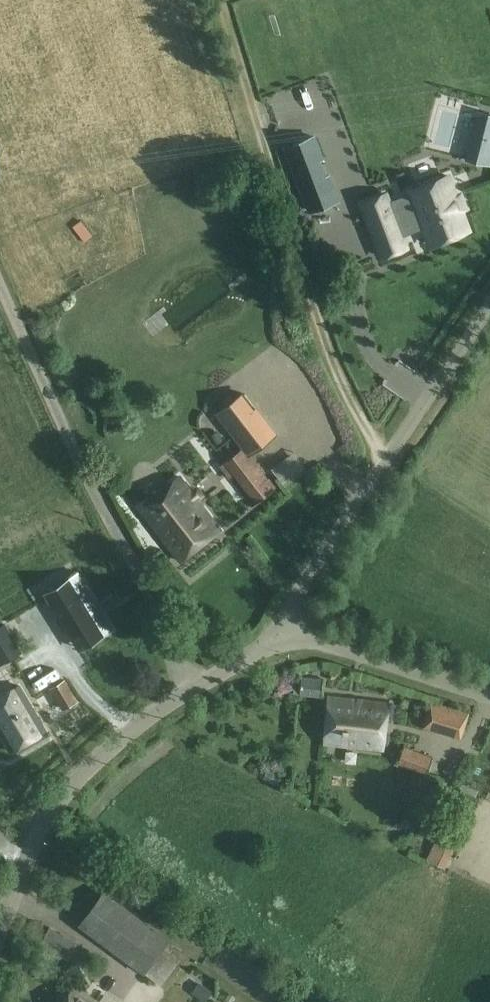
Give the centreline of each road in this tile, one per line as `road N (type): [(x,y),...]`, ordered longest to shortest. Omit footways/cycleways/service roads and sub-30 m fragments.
road 1 (track): [(390,454),(366,430),(332,362),(220,0)]
road 2 (unclassified): [(0,927),(37,831),(76,780),(277,628)]
road 3 (unclassified): [(277,628),(489,308)]
road 4 (unclassified): [(489,695),(277,628)]

